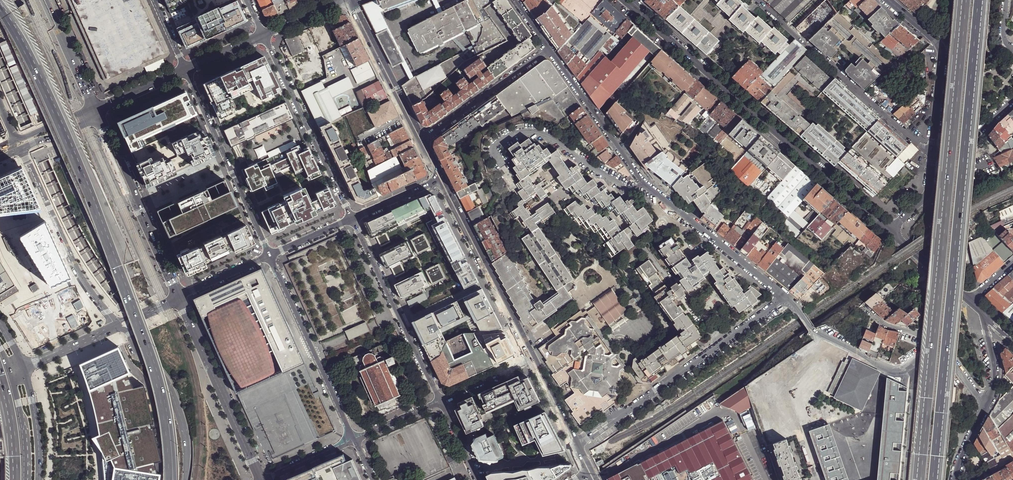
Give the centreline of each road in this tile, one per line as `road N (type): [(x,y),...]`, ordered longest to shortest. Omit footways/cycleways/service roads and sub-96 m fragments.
road 1 (motorway): [(932,479),(978,0)]
road 2 (motorway): [(962,0),(917,479)]
road 3 (residential): [(632,7),(896,237)]
road 4 (residential): [(785,298),(647,188),(549,48)]
road 5 (motorway): [(115,264),(42,84),(0,9)]
road 6 (unclassified): [(758,0),(932,154)]
road 7 (tertiary): [(96,111),(179,297)]
road 8 (residential): [(785,298),(619,416)]
road 9 (residential): [(263,36),(352,219)]
road 10 (tertiary): [(270,255),(186,70)]
road 11 (tertiary): [(354,439),(270,255)]
road 12 (residential): [(352,219),(440,401)]
road 13 (residential): [(530,360),(440,180)]
road 14 (residential): [(116,325),(81,279),(22,149)]
road 15 (tertiary): [(179,297),(262,479)]
road 16 (residential): [(889,0),(941,48),(932,154)]
road 17 (residential): [(929,356),(906,370),(885,368),(811,332),(785,298)]
road 18 (trunk): [(166,424),(115,264)]
road 19 (trunk): [(186,479),(178,410),(130,334)]
road 20 (residential): [(549,48),(420,141)]
road 21 (residential): [(420,141),(348,0)]
road 22 (tertiary): [(46,0),(96,111)]

